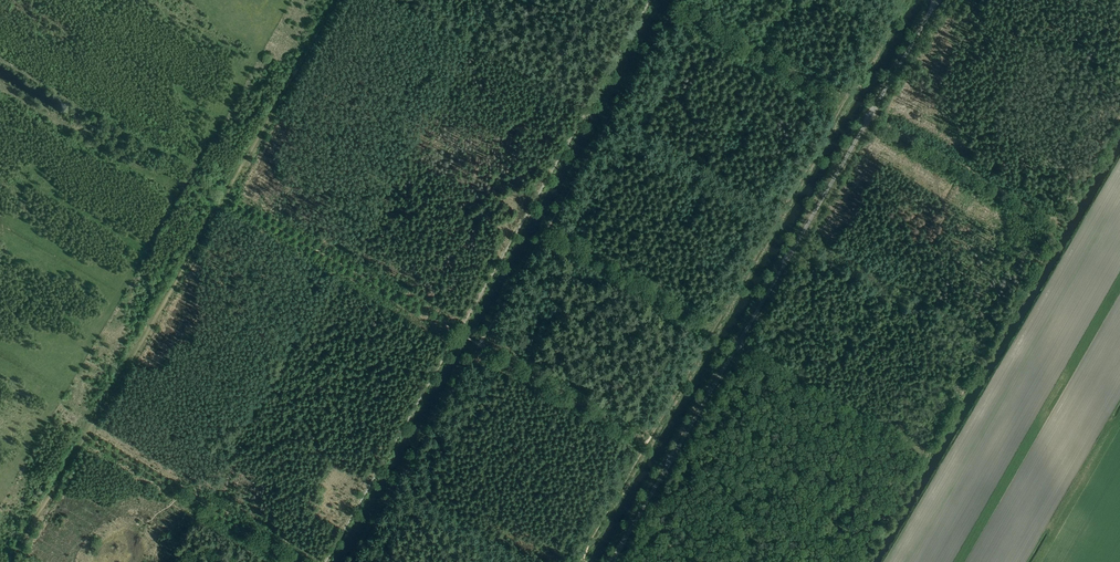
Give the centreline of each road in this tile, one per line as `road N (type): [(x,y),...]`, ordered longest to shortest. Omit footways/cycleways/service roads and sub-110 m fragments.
road 1 (unclassified): [(935,0),(612,561)]
road 2 (track): [(907,0),(650,442)]
road 3 (track): [(15,561),(225,196)]
road 4 (track): [(478,344),(678,0)]
road 5 (track): [(351,561),(478,344)]
road 6 (track): [(225,196),(338,0)]
road 7 (track): [(650,442),(584,561)]

